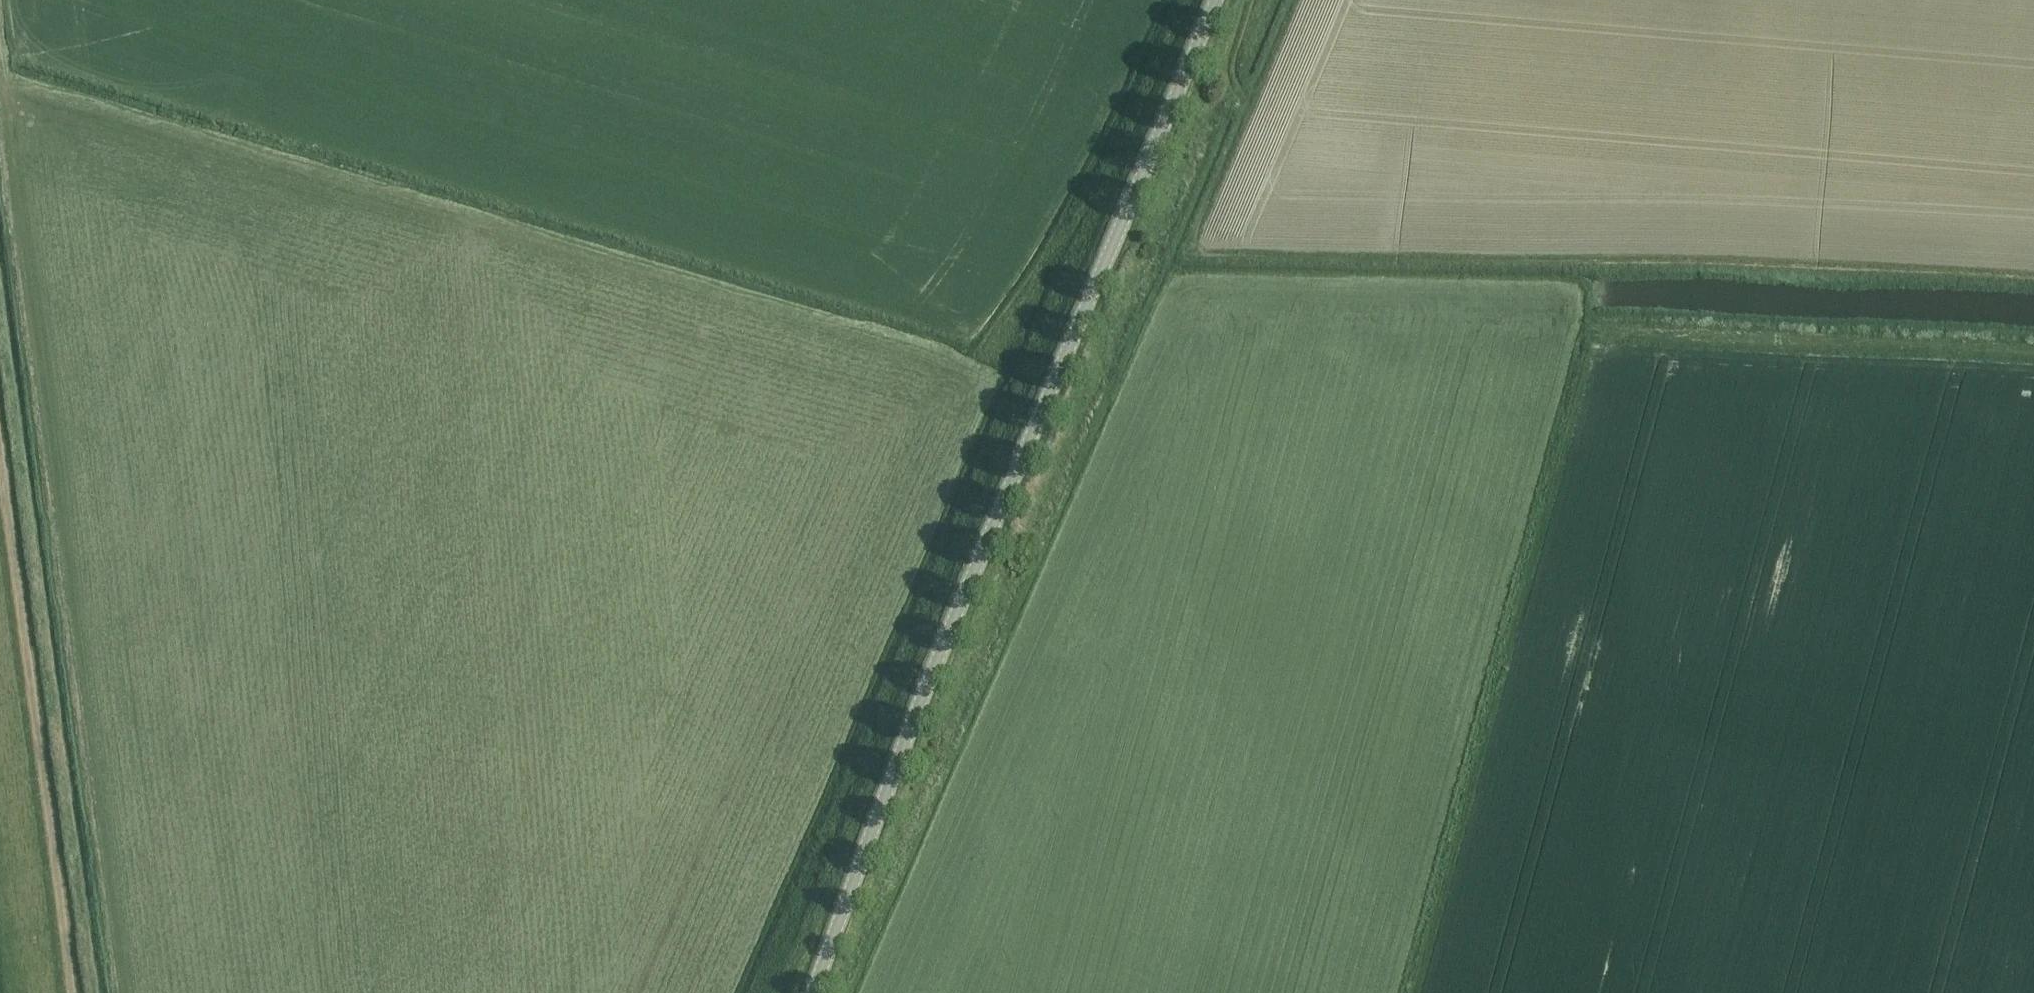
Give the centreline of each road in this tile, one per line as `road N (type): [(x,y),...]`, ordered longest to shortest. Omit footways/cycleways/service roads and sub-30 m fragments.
road 1 (unclassified): [(813,992),(903,747),(1217,0)]

